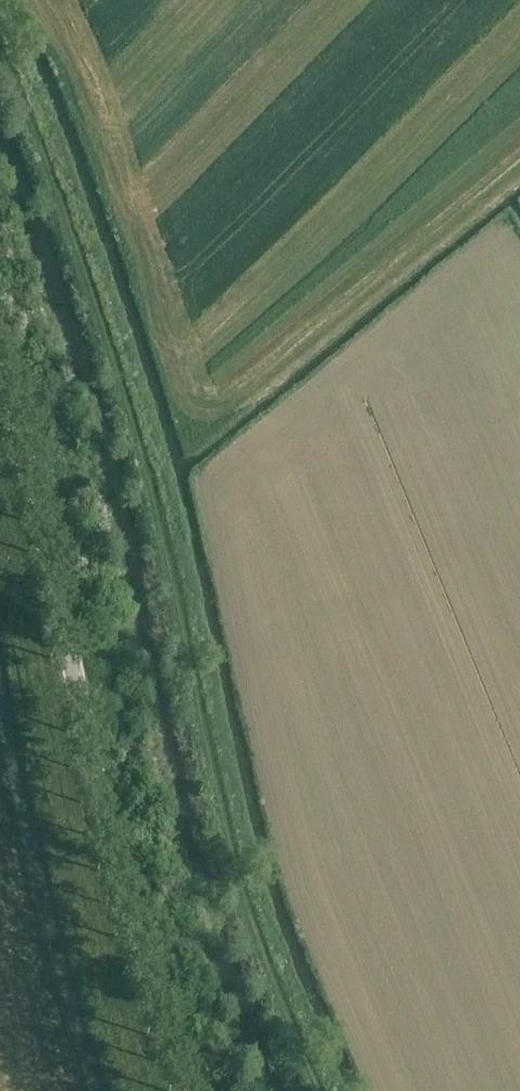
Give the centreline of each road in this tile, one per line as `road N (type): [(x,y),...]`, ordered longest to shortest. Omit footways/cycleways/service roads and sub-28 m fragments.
road 1 (track): [(324,1090),(288,1017),(247,887),(159,505),(77,232)]
road 2 (unclassified): [(195,1090),(154,993),(99,803),(23,459),(0,390)]

